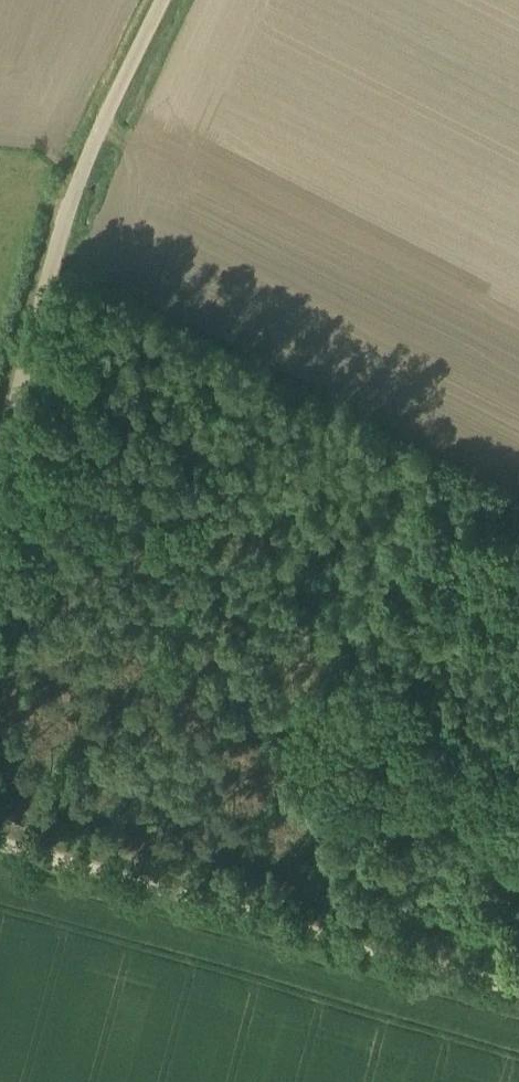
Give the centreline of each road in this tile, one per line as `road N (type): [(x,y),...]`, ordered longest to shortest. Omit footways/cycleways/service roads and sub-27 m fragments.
road 1 (unclassified): [(0,844),(518,990)]
road 2 (unclassified): [(0,479),(71,200),(163,0)]

